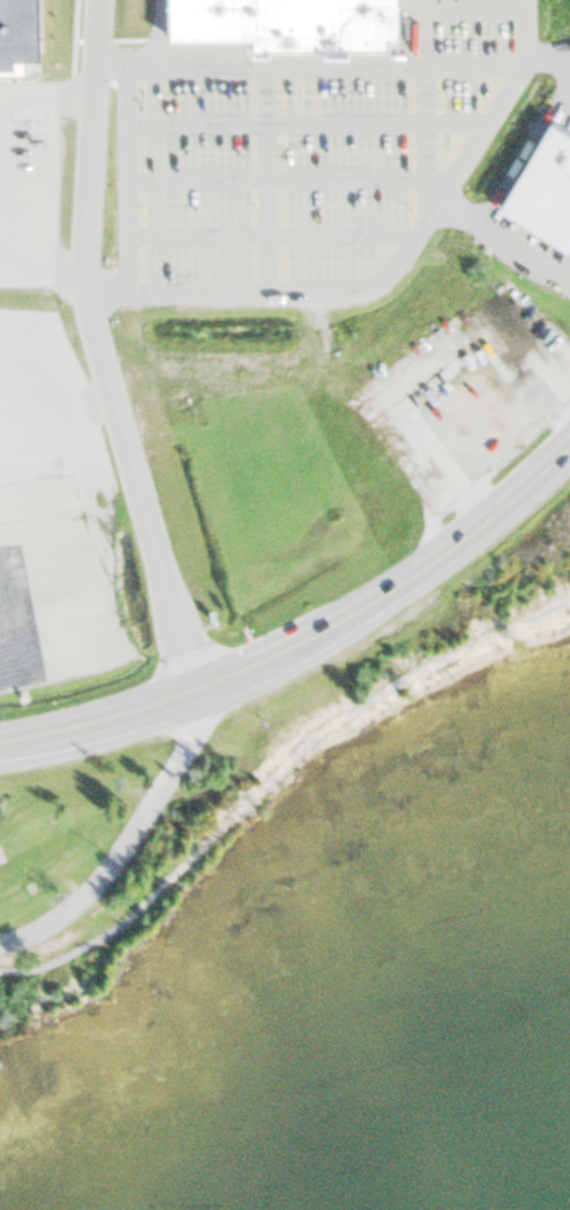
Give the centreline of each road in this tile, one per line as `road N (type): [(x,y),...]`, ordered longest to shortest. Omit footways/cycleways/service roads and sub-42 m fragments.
road 1 (residential): [(93,0),(83,292),(192,691)]
road 2 (primary): [(192,691),(388,588),(457,540),(569,441)]
road 3 (primary): [(192,691),(93,725),(0,745)]

